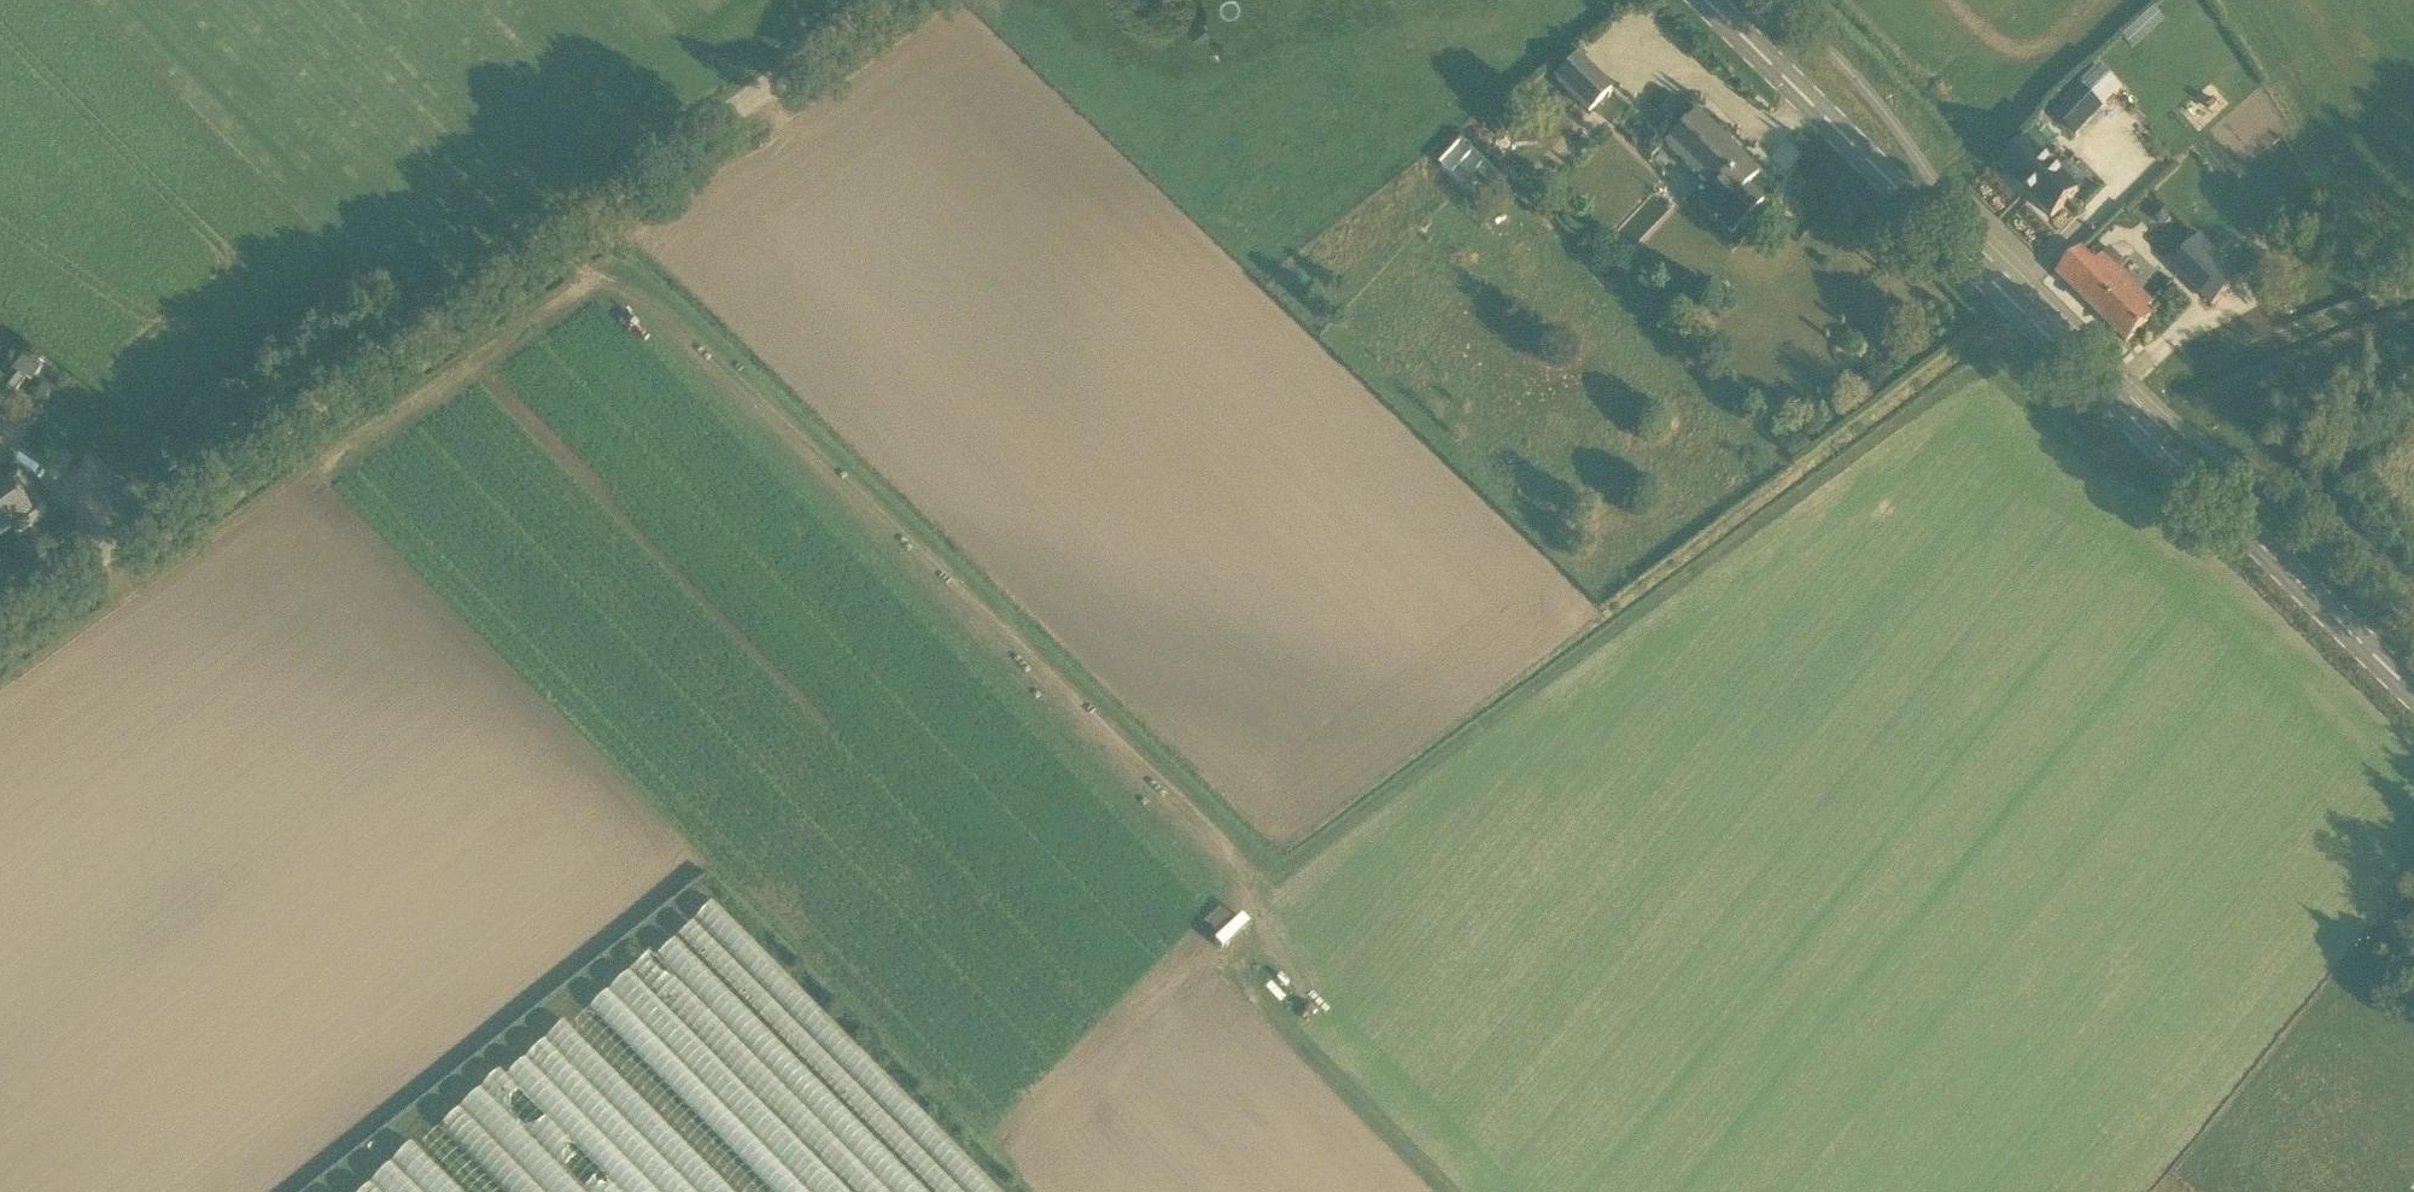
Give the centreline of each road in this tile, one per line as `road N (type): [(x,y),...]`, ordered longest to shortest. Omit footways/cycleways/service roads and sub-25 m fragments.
road 1 (unclassified): [(0,624),(890,0)]
road 2 (secondary): [(2413,693),(1706,0)]
road 3 (track): [(1277,1025),(1454,1191)]

